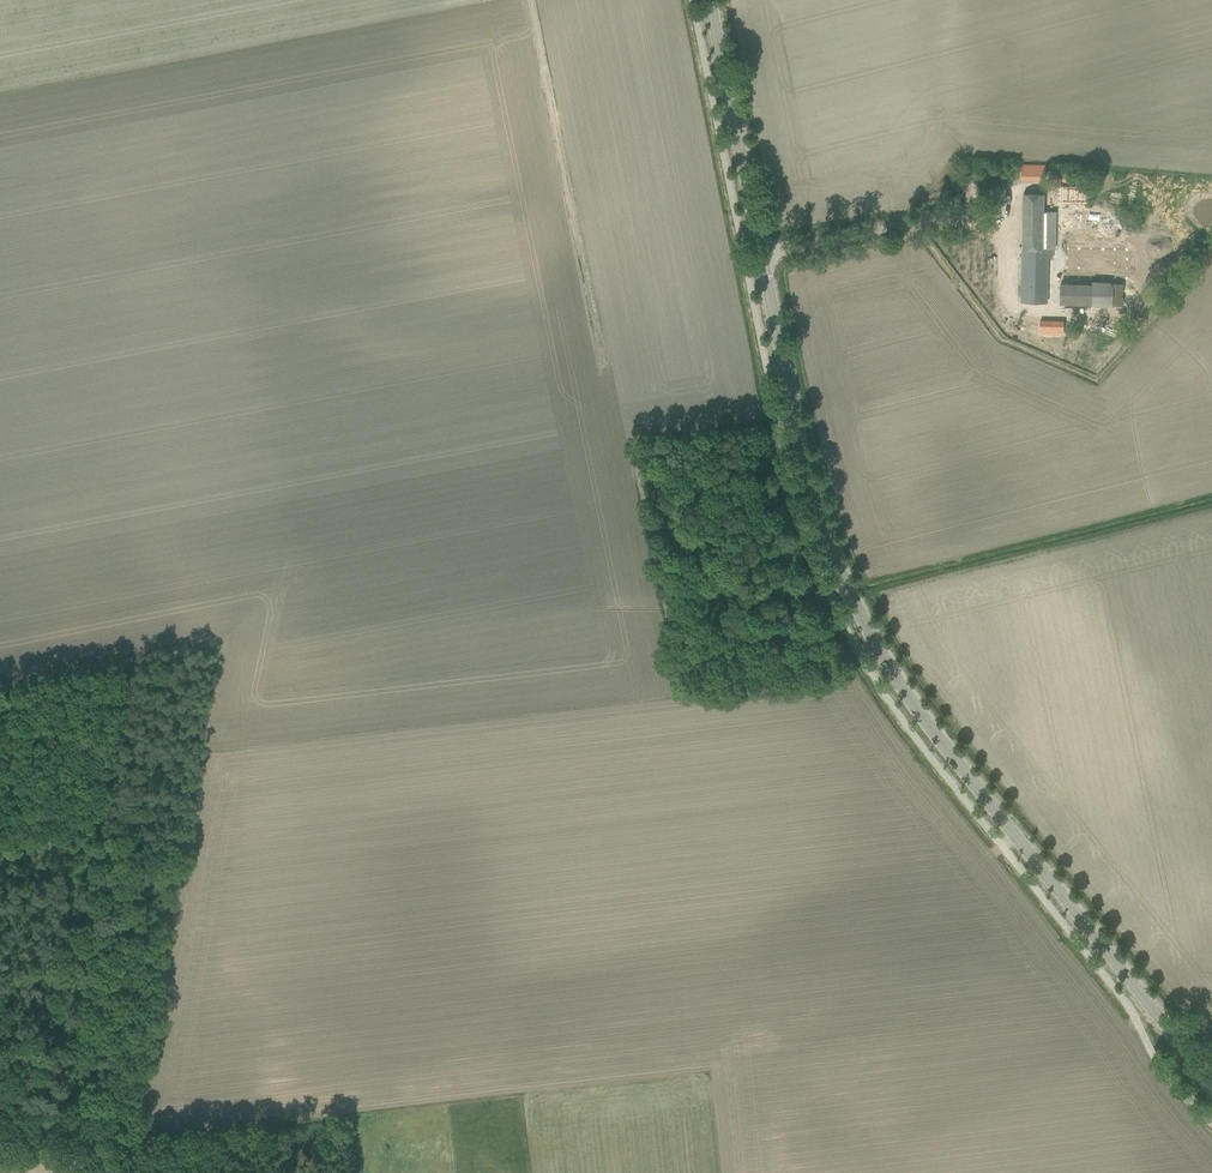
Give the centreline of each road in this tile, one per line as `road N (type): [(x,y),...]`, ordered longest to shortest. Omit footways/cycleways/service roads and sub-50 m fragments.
road 1 (tertiary): [(1211,1086),(917,713),(861,622),(807,478),(708,0)]

